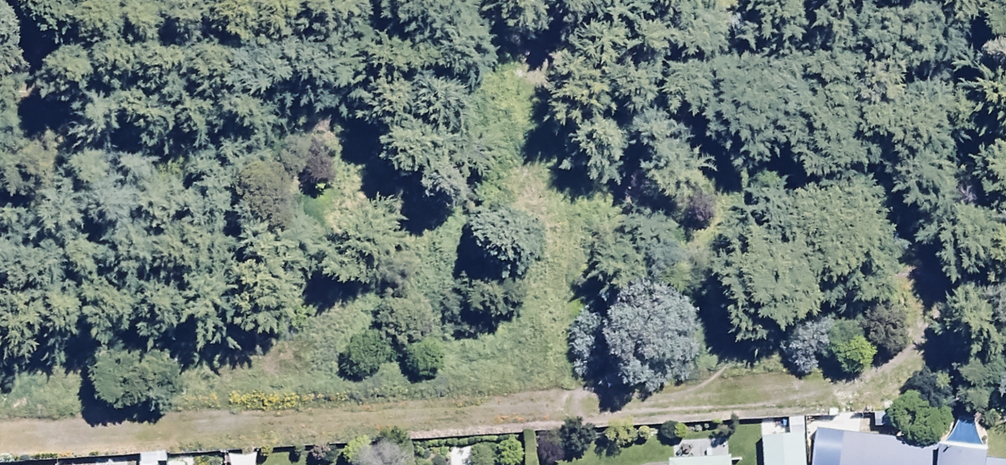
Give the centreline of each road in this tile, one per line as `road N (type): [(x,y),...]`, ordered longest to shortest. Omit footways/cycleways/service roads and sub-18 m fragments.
road 1 (unclassified): [(823,15),(854,54),(867,107),(881,379)]
road 2 (unclassified): [(182,55),(152,107),(143,153),(157,399)]
road 3 (residential): [(522,50),(245,67),(182,55)]
road 4 (unclassified): [(522,50),(540,385)]
road 5 (residential): [(823,15),(803,34),(522,50)]

